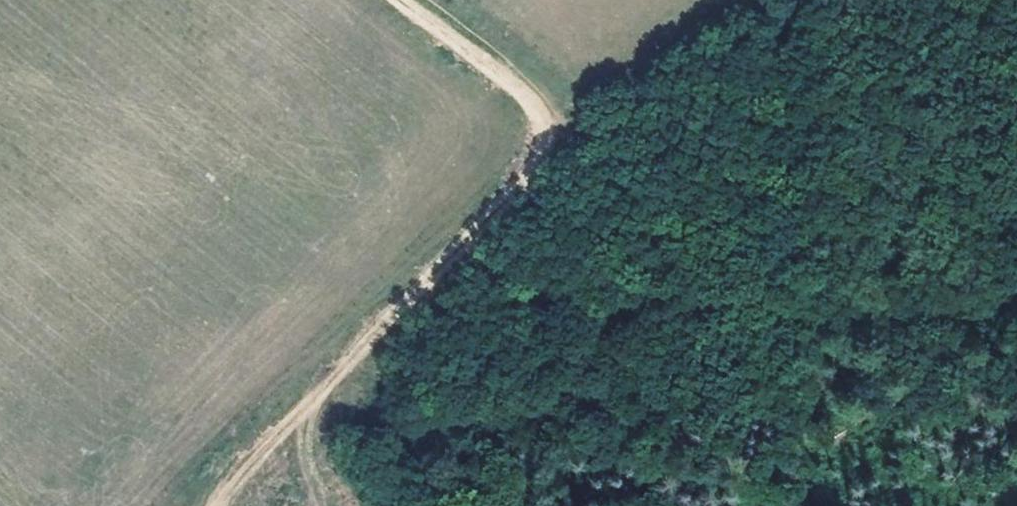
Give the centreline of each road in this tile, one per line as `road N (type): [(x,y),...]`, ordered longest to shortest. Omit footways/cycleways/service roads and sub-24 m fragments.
road 1 (track): [(315,505),(298,473),(311,409),(531,165),(543,128)]
road 2 (track): [(758,250),(765,411),(1016,409)]
road 3 (track): [(865,0),(783,127),(758,250)]
road 4 (track): [(543,128),(515,96),(388,0)]

